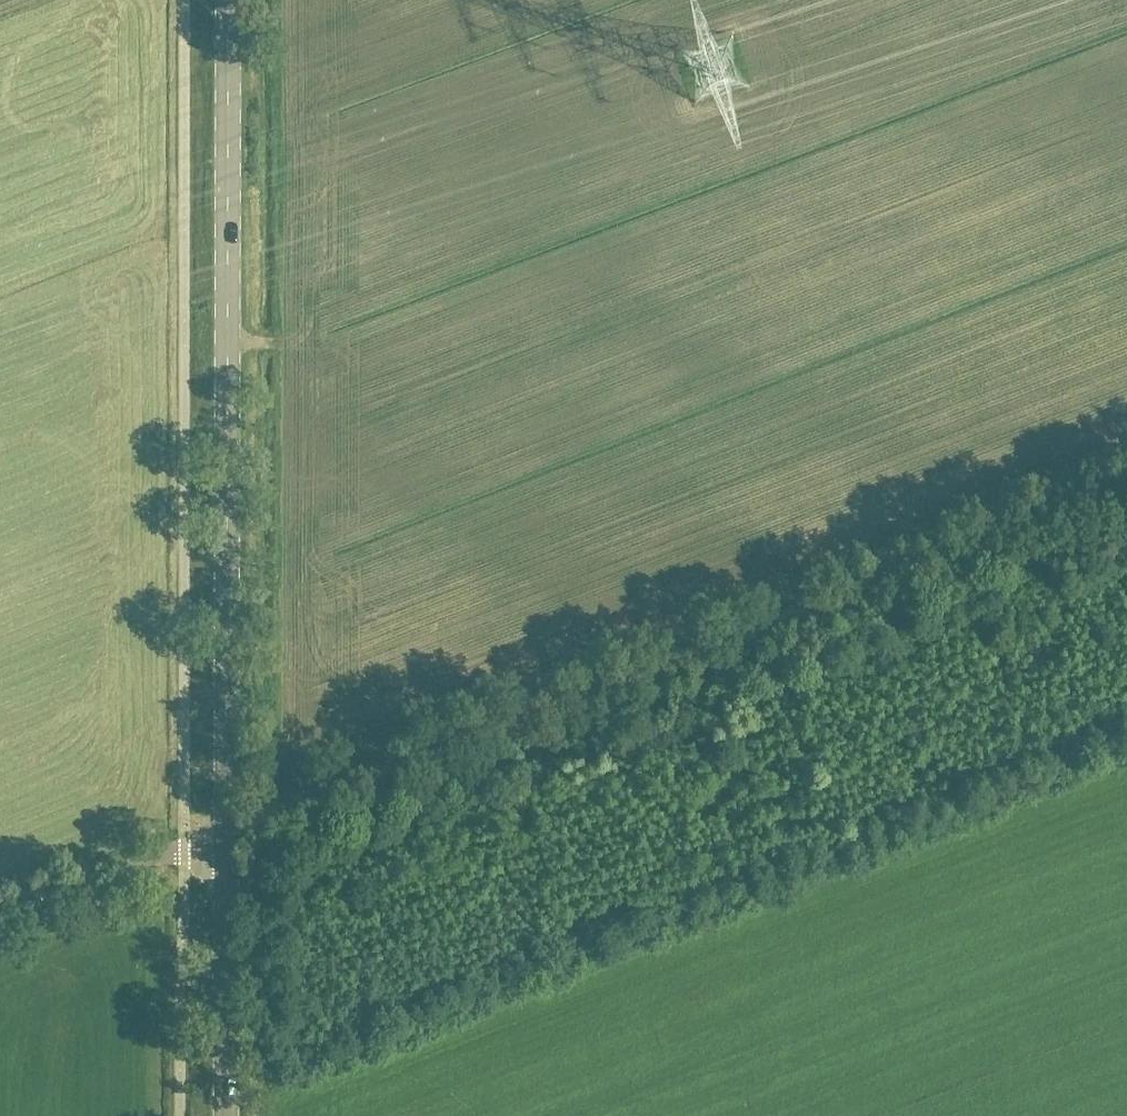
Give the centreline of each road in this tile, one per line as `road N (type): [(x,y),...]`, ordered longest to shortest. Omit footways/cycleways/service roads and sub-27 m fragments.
road 1 (track): [(229,843),(379,777),(1126,492)]
road 2 (secondary): [(229,843),(229,0)]
road 3 (secondary): [(228,1115),(229,843)]
road 4 (unclassified): [(0,918),(148,861),(229,843)]

